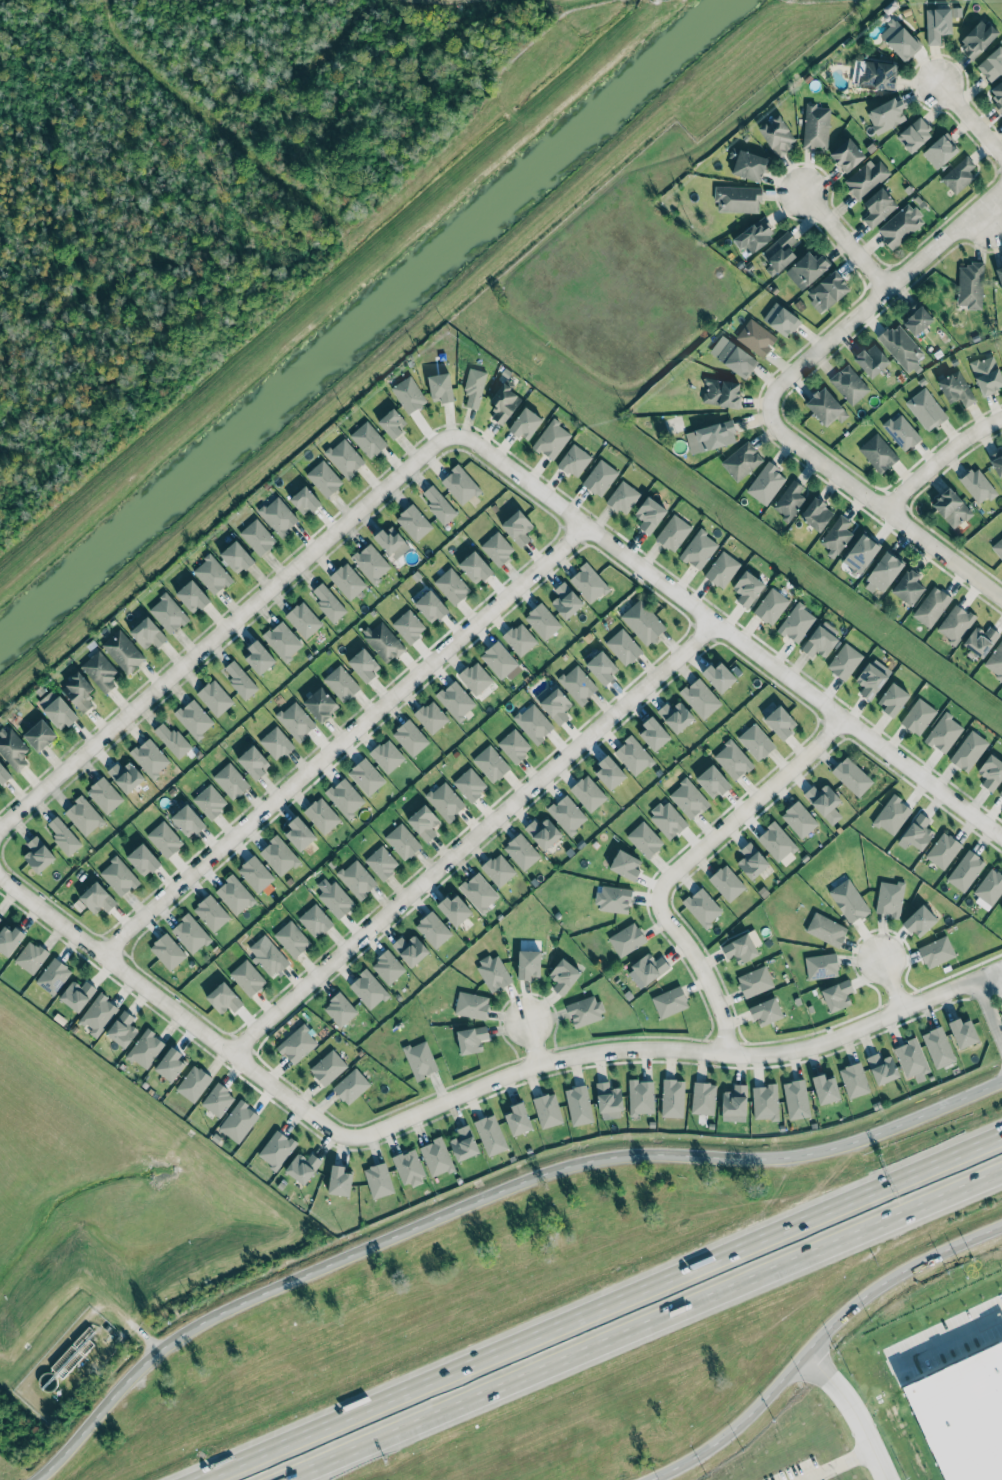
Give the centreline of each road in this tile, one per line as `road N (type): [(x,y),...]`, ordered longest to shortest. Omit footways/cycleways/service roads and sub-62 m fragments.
road 1 (secondary): [(1001,1079),(825,1150),(601,1159),(514,1185),(207,1319),(139,1368),(36,1479)]
road 2 (motorway): [(1001,1136),(207,1479)]
road 3 (motorway): [(299,1479),(1001,1168)]
road 4 (residential): [(347,1135),(514,1073),(598,1052),(786,1051),(1001,967)]
road 5 (residential): [(1001,837),(472,441),(453,439)]
road 6 (residential): [(713,620),(231,1056)]
road 7 (residential): [(102,955),(587,527)]
road 8 (residential): [(453,439),(435,446),(0,827)]
road 9 (secondary): [(397,1479),(889,1278)]
road 10 (secondary): [(649,1479),(737,1426),(869,1291),(1001,1224)]
road 11 (residential): [(734,1053),(715,996),(662,913),(660,887),(845,717)]
road 12 (residential): [(0,879),(301,1110),(347,1135)]
road 13 (residential): [(1001,189),(778,381),(770,401)]
road 14 (residential): [(1001,600),(782,435),(770,401)]
road 15 (residential): [(882,510),(940,457),(1001,418)]
road 16 (residential): [(888,286),(804,189)]

